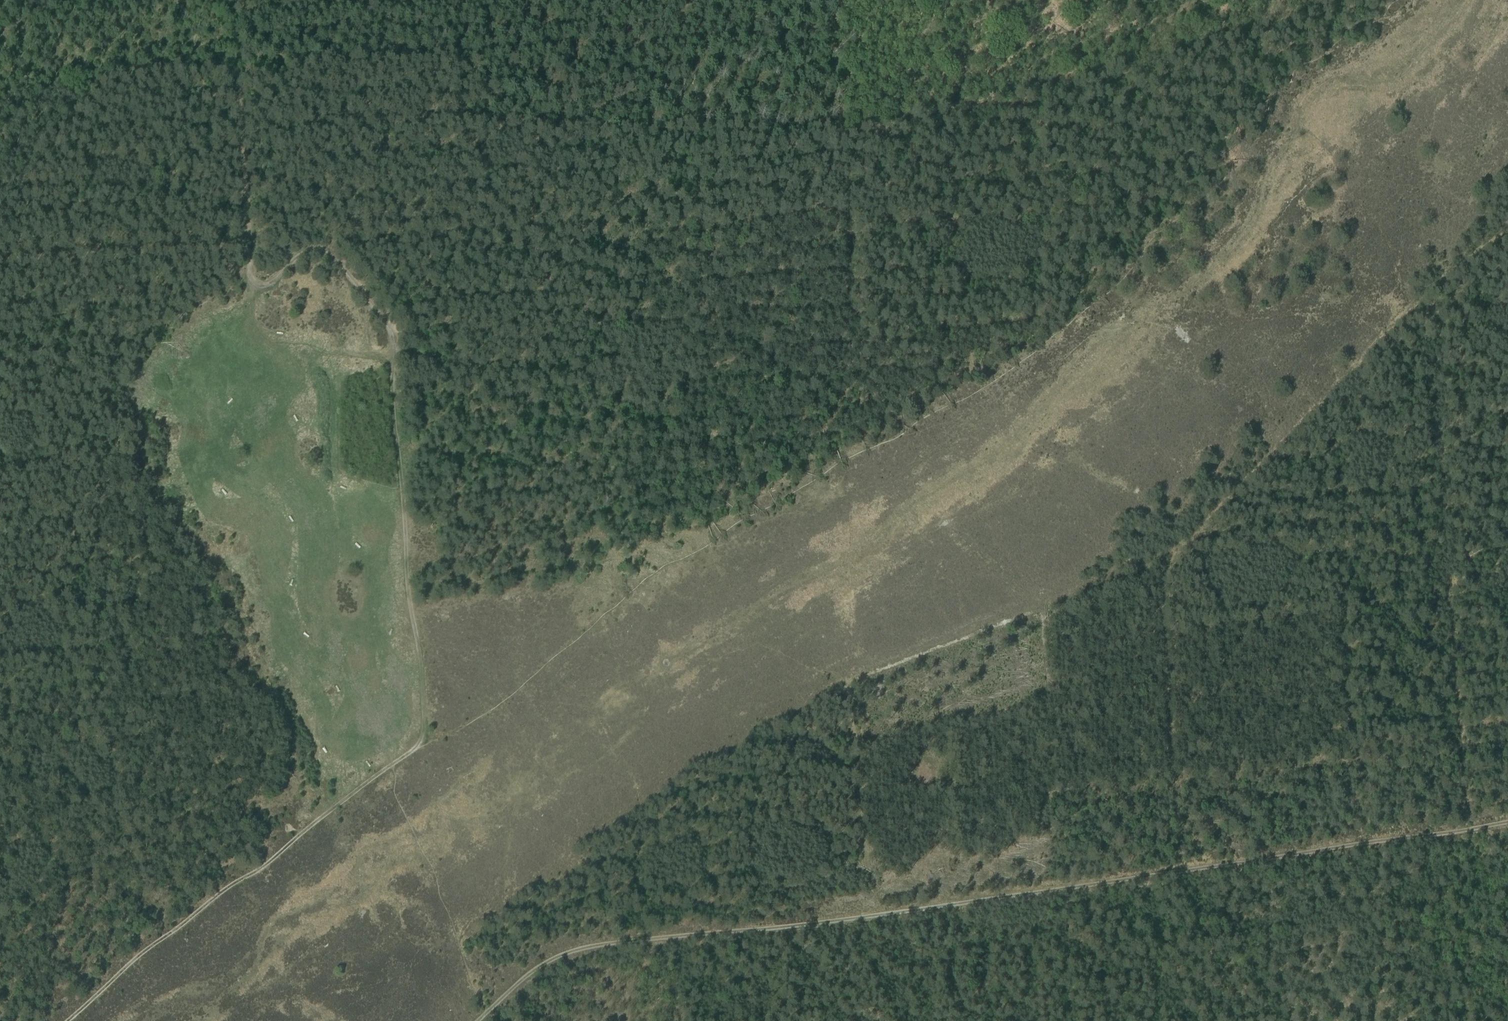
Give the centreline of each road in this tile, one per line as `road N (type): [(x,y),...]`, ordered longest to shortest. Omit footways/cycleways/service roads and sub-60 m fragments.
road 1 (track): [(250,246),(254,286),(265,288),(306,254),(325,254),(394,332),(395,430),(425,739),(140,954),(67,1020)]
road 2 (track): [(475,1020),(519,979),(569,952),(921,910),(1507,822)]
road 3 (track): [(250,246),(239,80),(229,67),(0,77)]
road 4 (track): [(0,262),(250,246)]

